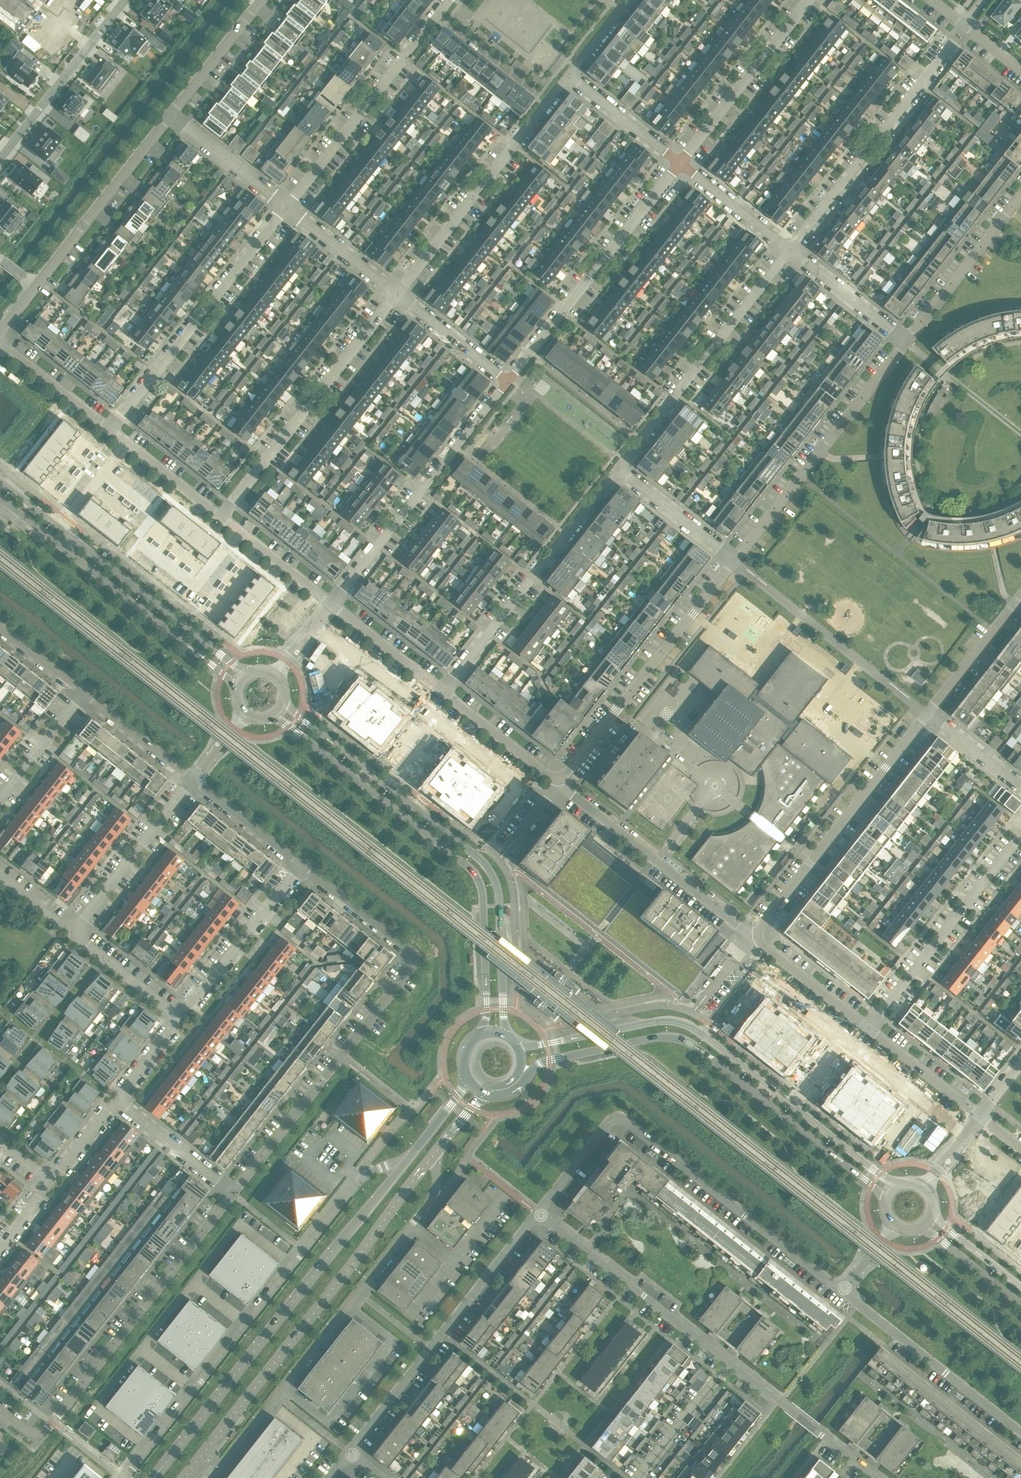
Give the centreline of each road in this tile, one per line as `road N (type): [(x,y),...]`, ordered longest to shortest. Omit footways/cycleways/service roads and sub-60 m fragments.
road 1 (residential): [(235,1193),(417,959),(302,864)]
road 2 (tertiary): [(900,1184),(688,1025),(661,1022),(517,1045)]
road 3 (secondary): [(506,1036),(492,871),(283,704)]
road 4 (unclassified): [(411,1159),(360,1185),(126,1477)]
road 5 (tertiary): [(520,1078),(550,1060),(684,1039),(886,1200)]
road 6 (residential): [(873,1477),(540,1214)]
road 7 (secondary): [(274,714),(478,878),(484,895),(481,1033)]
road 8 (secondary): [(411,1159),(154,1477)]
road 9 (secondary): [(184,1477),(433,1155)]
road 10 (unclassified): [(213,1477),(429,1203),(433,1155)]
road 11 (secondary): [(247,674),(0,480)]
road 12 (residential): [(39,1435),(235,1193)]
road 13 (residential): [(351,1453),(540,1214)]
road 14 (secondary): [(0,498),(238,685)]
road 15 (residential): [(110,429),(289,208)]
road 16 (residential): [(791,251),(966,29)]
road 17 (residential): [(223,518),(398,296)]
road 18 (residential): [(753,937),(929,716)]
road 19 (residential): [(333,605),(508,384)]
road 20 (residential): [(561,784),(734,562)]
road 21 (residential): [(443,691),(617,471)]
road 22 (residential): [(617,471),(791,251)]
road 23 (residential): [(843,1290),(621,1119)]
road 24 (residential): [(734,562),(906,342)]
road 25 (residential): [(508,384),(680,165)]
road 26 (residential): [(398,296),(569,78)]
road 27 (residential): [(289,208),(452,0)]
road 28 (residential): [(869,1028),(1020,834)]
road 29 (residential): [(753,937),(561,784)]
road 30 (residential): [(1020,1432),(843,1290)]
road 31 (residential): [(38,288),(172,115)]
road 32 (residential): [(680,165),(809,0)]
road 33 (residential): [(0,157),(124,0)]
road 34 (residential): [(183,1016),(302,864)]
road 35 (residential): [(75,933),(191,780)]
road 36 (residential): [(906,342),(1020,196)]
road 37 (residential): [(235,1193),(117,1099)]
road 38 (residential): [(561,784),(443,691)]
road 39 (residential): [(289,208),(172,115)]
road 40 (residential): [(734,562),(617,471)]
road 41 (residential): [(929,716),(1020,599)]
road 42 (residential): [(869,1028),(753,937)]
road 43 (residential): [(906,342),(791,251)]
road 44 (residential): [(172,115),(262,0)]
road 45 (residential): [(223,518),(110,429)]
road 46 (residential): [(979,1119),(869,1028)]
road 47 (residential): [(680,165),(569,78)]
road 48 (residential): [(508,384),(398,296)]
road 49 (residential): [(791,251),(680,165)]
road 50 (residential): [(333,605),(223,518)]
road 51 (residential): [(398,296),(289,208)]
road 52 (residential): [(443,691),(333,605)]
road 53 (residential): [(110,429),(0,343)]
road 54 (residential): [(302,864),(191,780)]
road 55 (residential): [(0,803),(86,694)]
road 56 (residential): [(183,1016),(75,933)]
road 57 (residential): [(191,780),(86,694)]
road 58 (residential): [(540,1214),(609,1121),(621,1119)]
road 59 (tertiary): [(922,1227),(1020,1303)]

